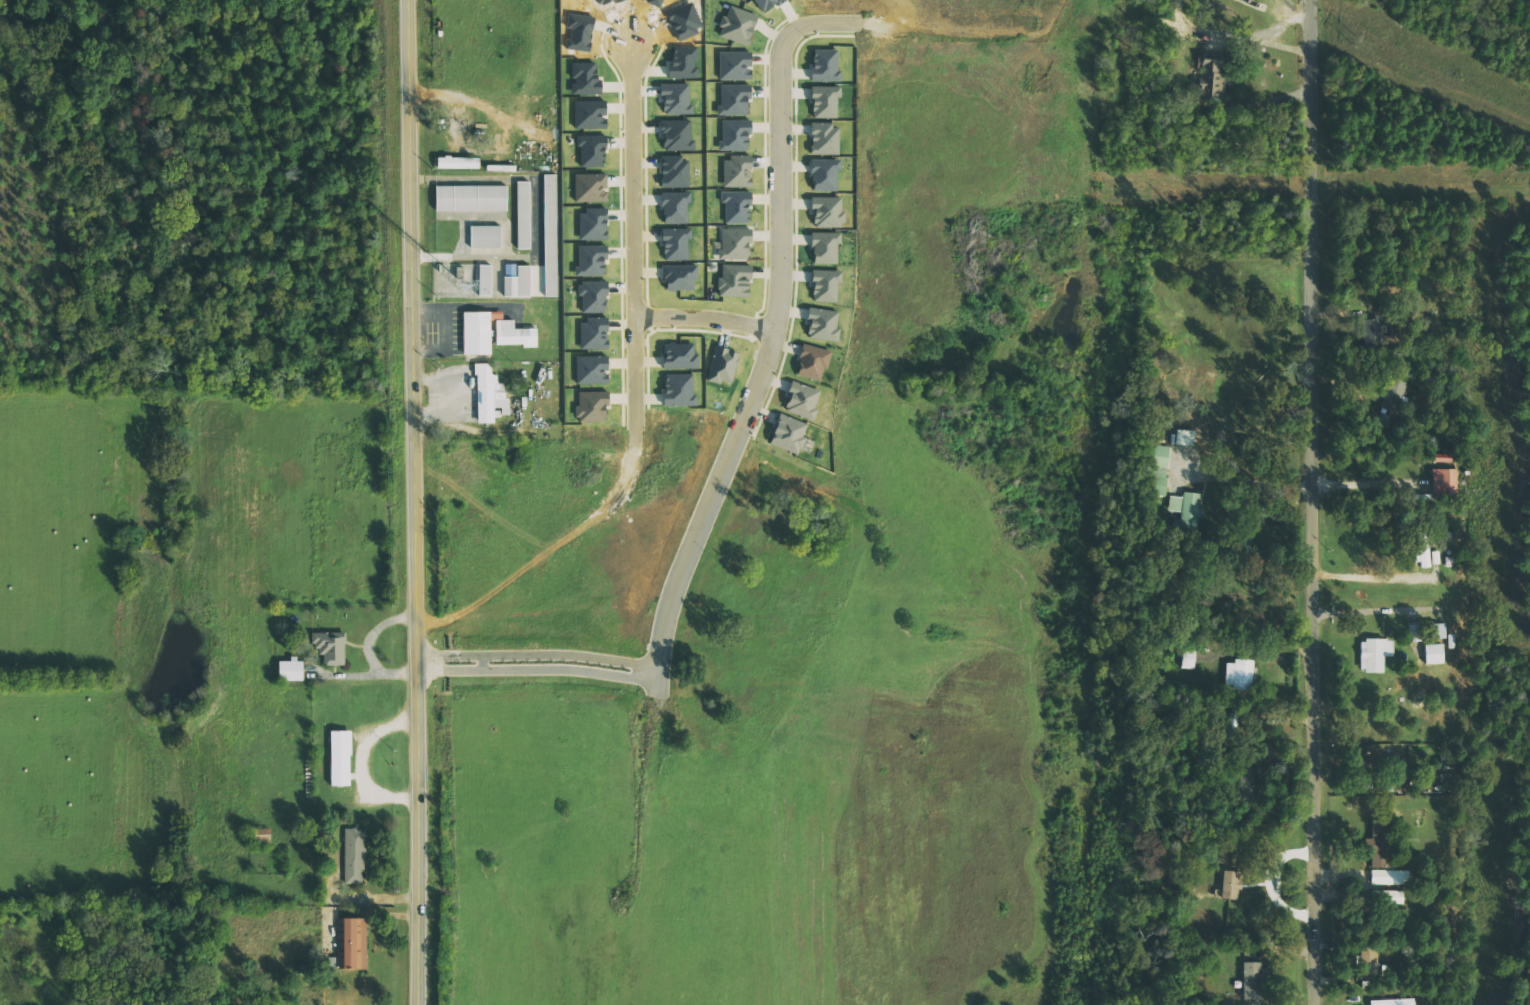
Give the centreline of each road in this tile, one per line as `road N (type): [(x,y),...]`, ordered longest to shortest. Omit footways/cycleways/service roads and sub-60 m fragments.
road 1 (secondary): [(417,1004),(409,0)]
road 2 (residential): [(1319,1004),(1314,0)]
road 3 (residential): [(654,699),(672,606),(778,334),(785,48),(809,27),(864,25)]
road 4 (residential): [(635,46),(638,429)]
road 5 (residential): [(417,664),(556,662),(656,676)]
road 6 (residential): [(778,334),(723,321),(638,319)]

